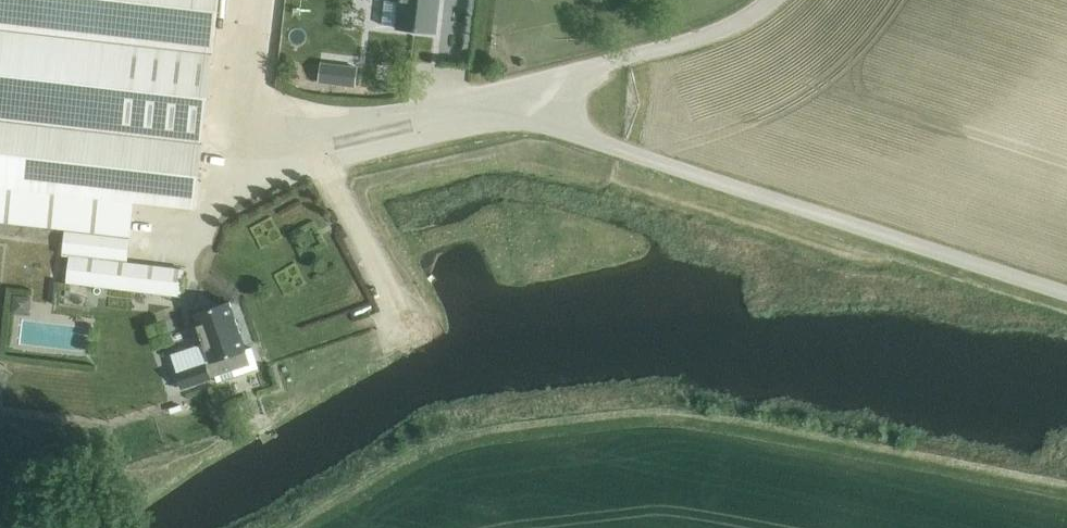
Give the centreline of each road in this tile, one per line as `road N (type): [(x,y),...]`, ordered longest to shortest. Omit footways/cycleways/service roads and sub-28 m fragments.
road 1 (unclassified): [(1066,292),(481,101),(667,43),(770,0)]

